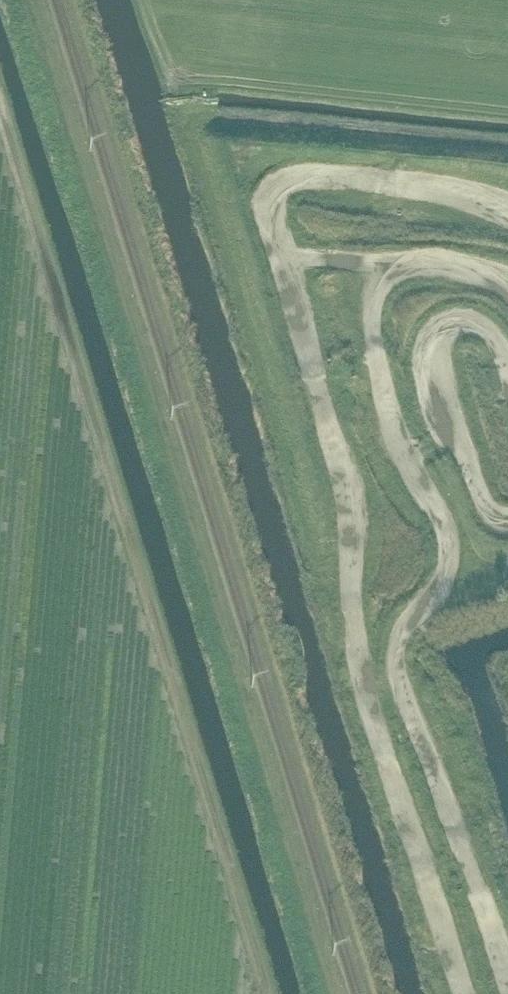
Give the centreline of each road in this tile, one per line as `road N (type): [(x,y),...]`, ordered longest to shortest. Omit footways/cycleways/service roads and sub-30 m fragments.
road 1 (track): [(37,0),(337,993)]

